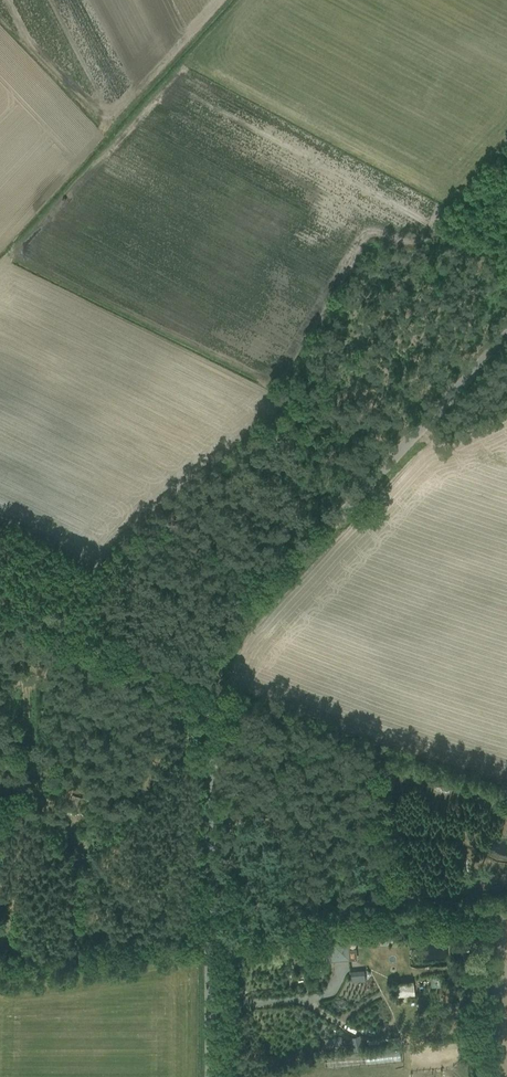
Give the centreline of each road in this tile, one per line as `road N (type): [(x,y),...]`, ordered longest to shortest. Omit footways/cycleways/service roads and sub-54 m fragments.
road 1 (unclassified): [(207,1076),(215,666),(231,637),(506,339)]
road 2 (unclassified): [(506,250),(459,235),(385,232),(144,102)]
road 3 (track): [(0,603),(211,708)]

